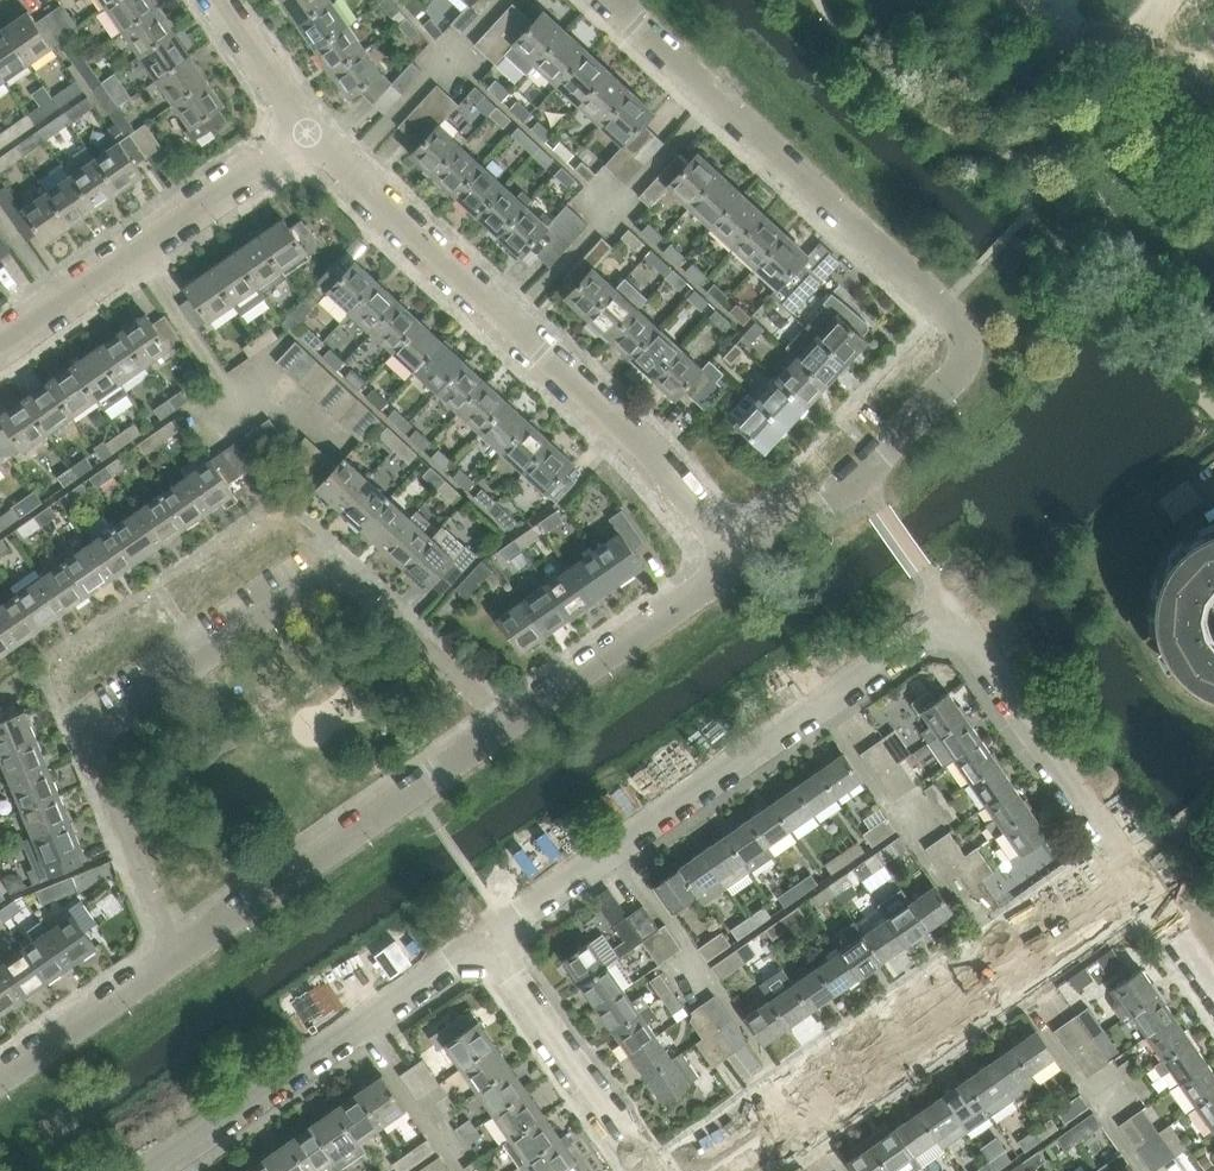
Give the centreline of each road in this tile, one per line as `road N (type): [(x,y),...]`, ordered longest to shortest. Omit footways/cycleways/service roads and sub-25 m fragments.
road 1 (residential): [(740,560),(858,477),(936,399),(975,338),(612,0)]
road 2 (residential): [(176,954),(88,738),(335,565),(508,722)]
road 3 (residential): [(740,560),(632,427),(314,133)]
road 4 (residential): [(488,936),(952,613)]
road 5 (residential): [(739,1170),(1145,890)]
road 6 (residential): [(152,1170),(488,936)]
road 7 (residential): [(176,954),(508,722)]
road 8 (residential): [(0,349),(314,133)]
road 9 (residential): [(1145,890),(952,613)]
road 10 (residential): [(651,1170),(488,936)]
road 11 (residential): [(508,722),(740,560)]
road 12 (residential): [(0,1075),(176,954)]
road 13 (residential): [(314,133),(219,0)]

